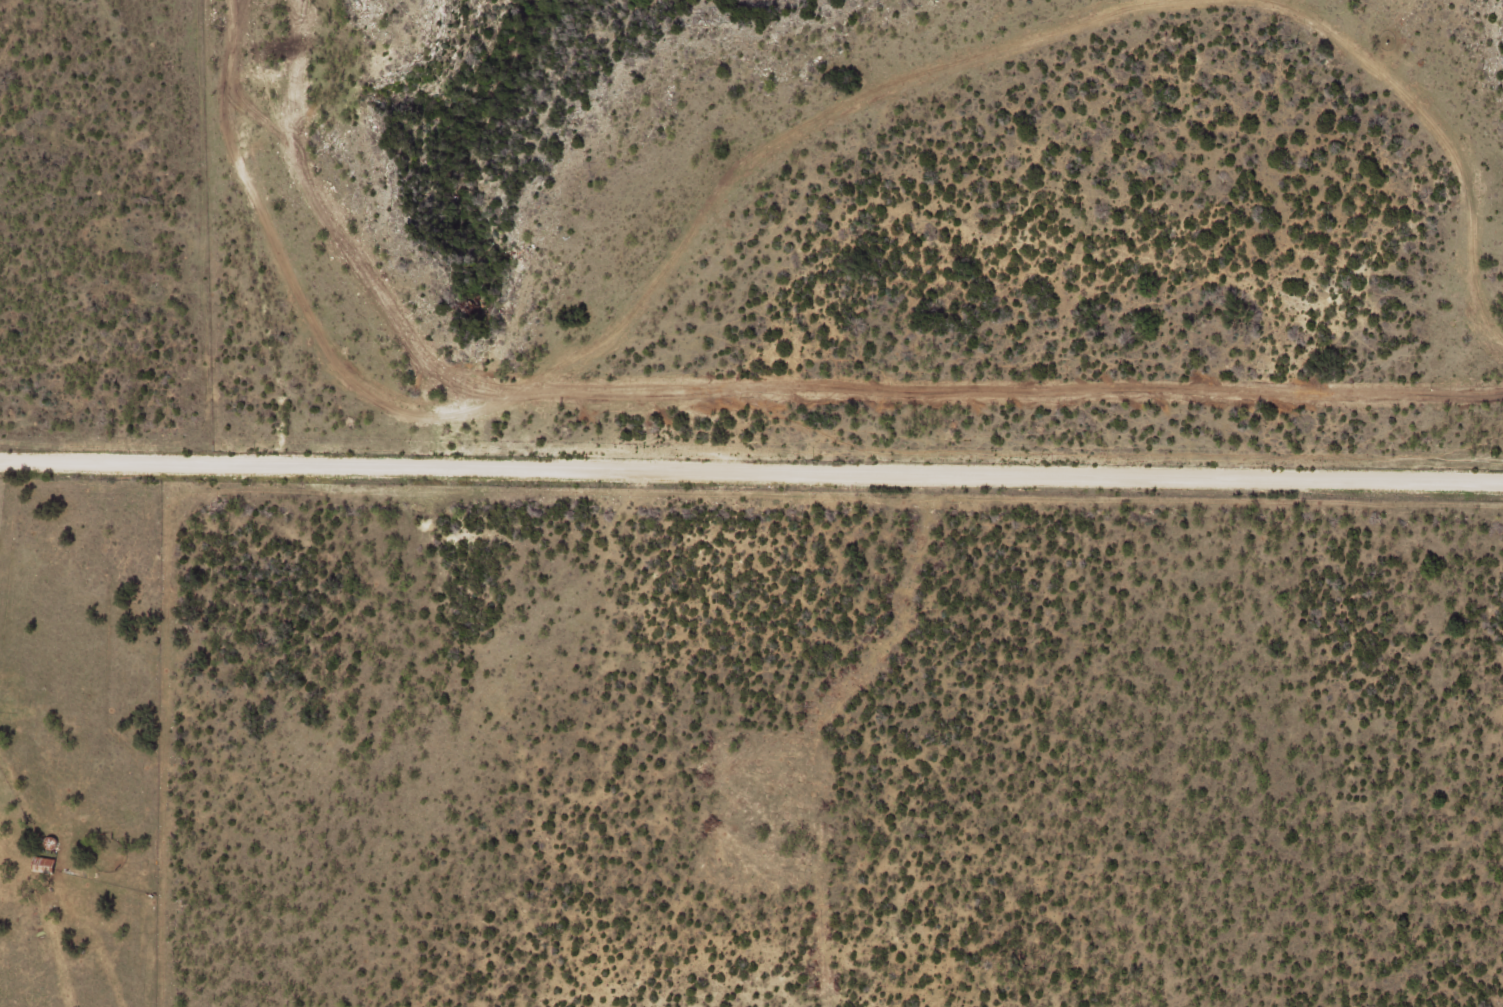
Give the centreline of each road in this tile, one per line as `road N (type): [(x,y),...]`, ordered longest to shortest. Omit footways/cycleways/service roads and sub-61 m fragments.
road 1 (residential): [(0,463),(1502,483)]

